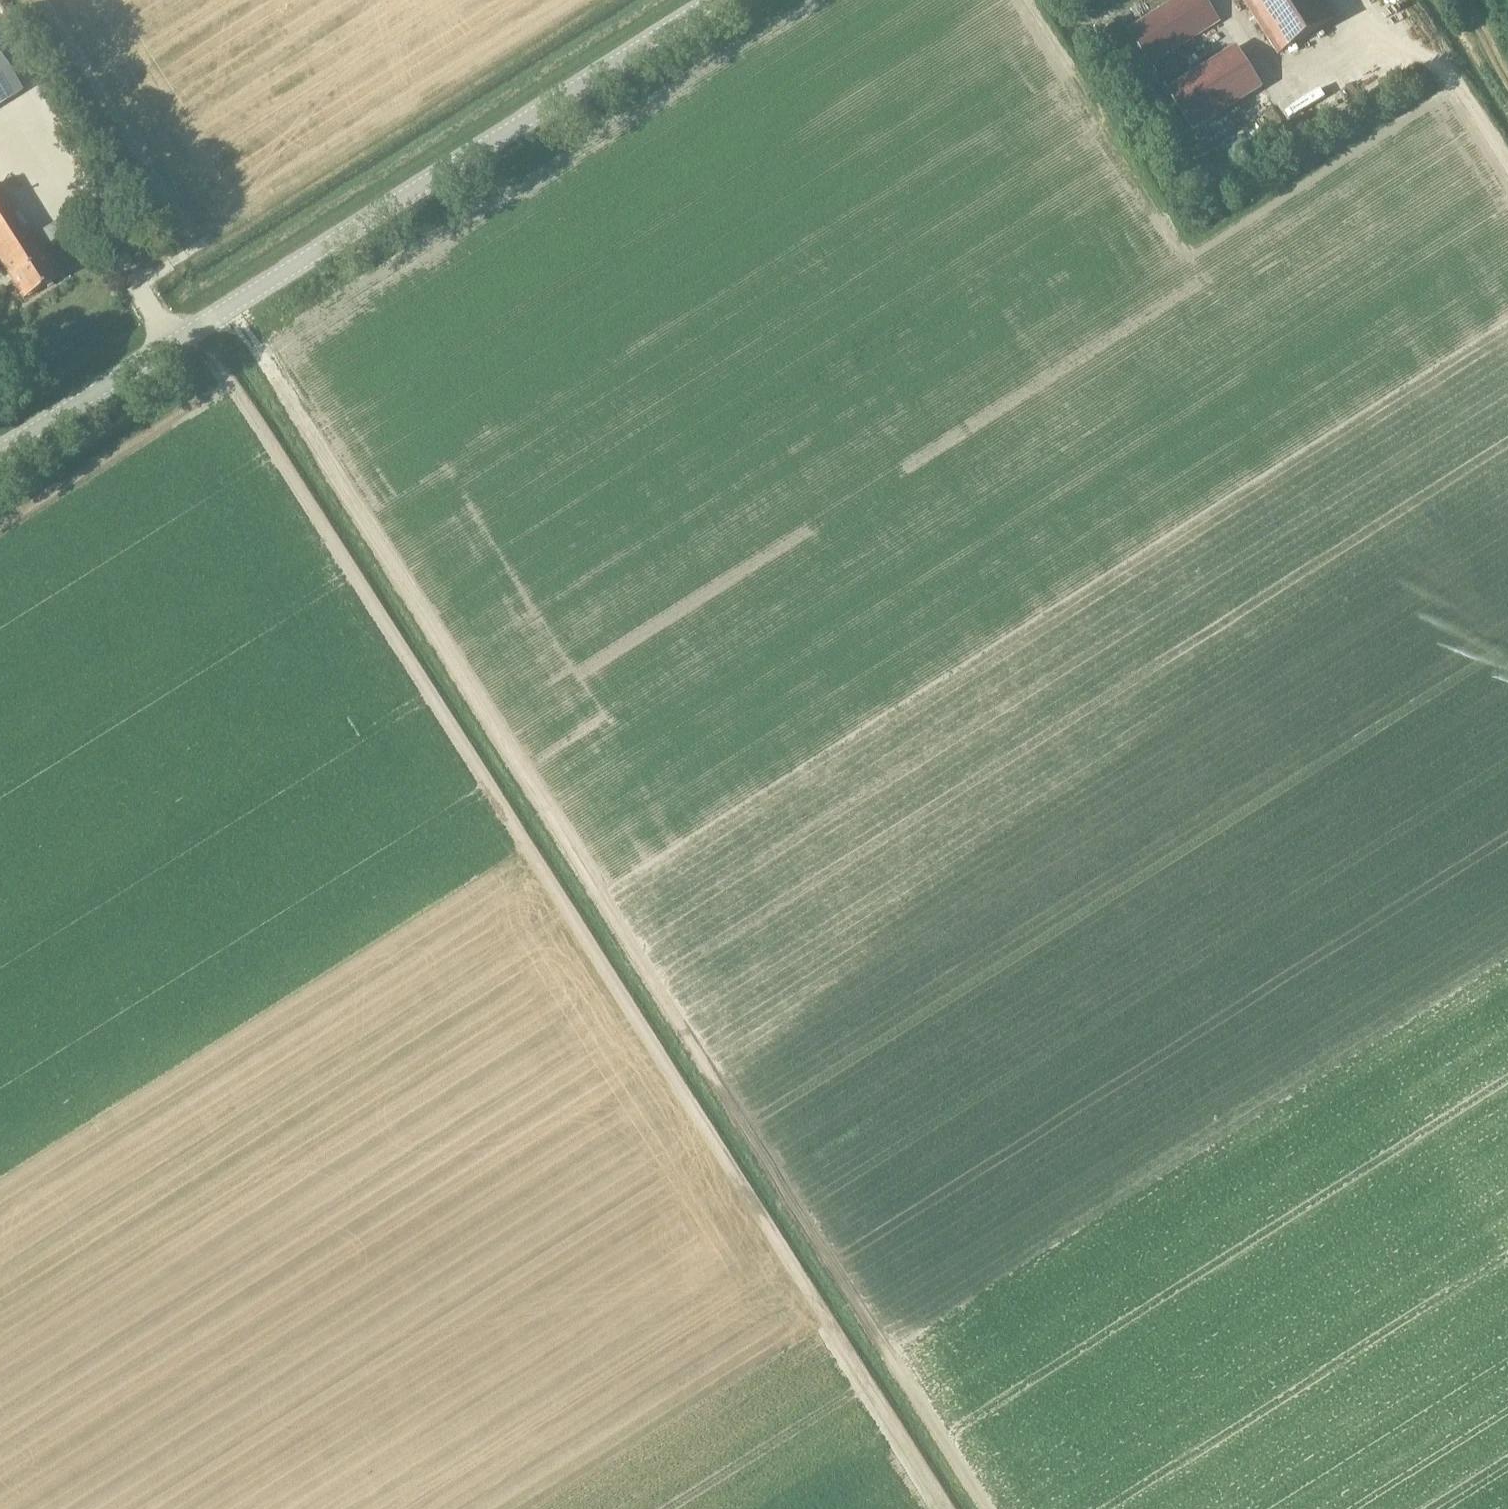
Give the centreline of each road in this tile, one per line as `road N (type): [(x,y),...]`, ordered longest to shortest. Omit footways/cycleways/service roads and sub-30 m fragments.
road 1 (unclassified): [(0,453),(716,0)]

